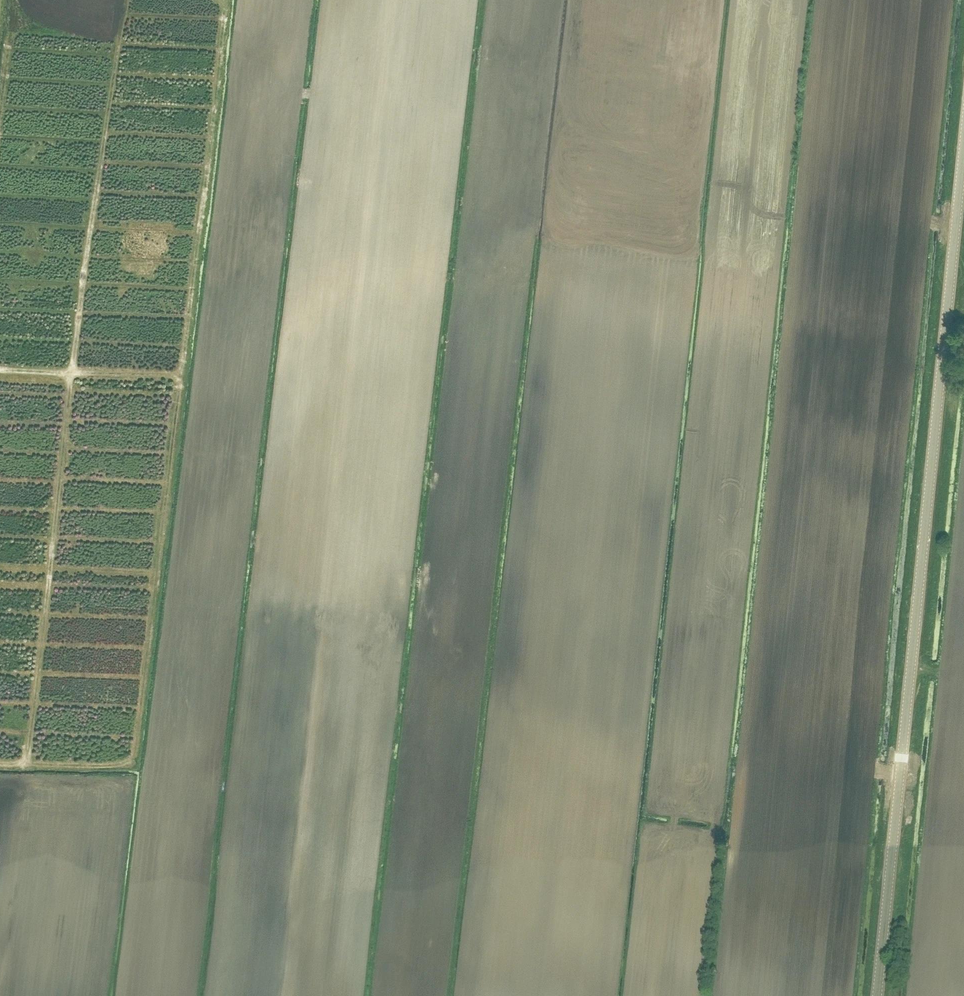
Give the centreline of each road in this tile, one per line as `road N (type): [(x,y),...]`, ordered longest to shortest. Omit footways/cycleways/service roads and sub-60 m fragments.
road 1 (unclassified): [(876,995),(963,139)]
road 2 (track): [(0,370),(181,372)]

